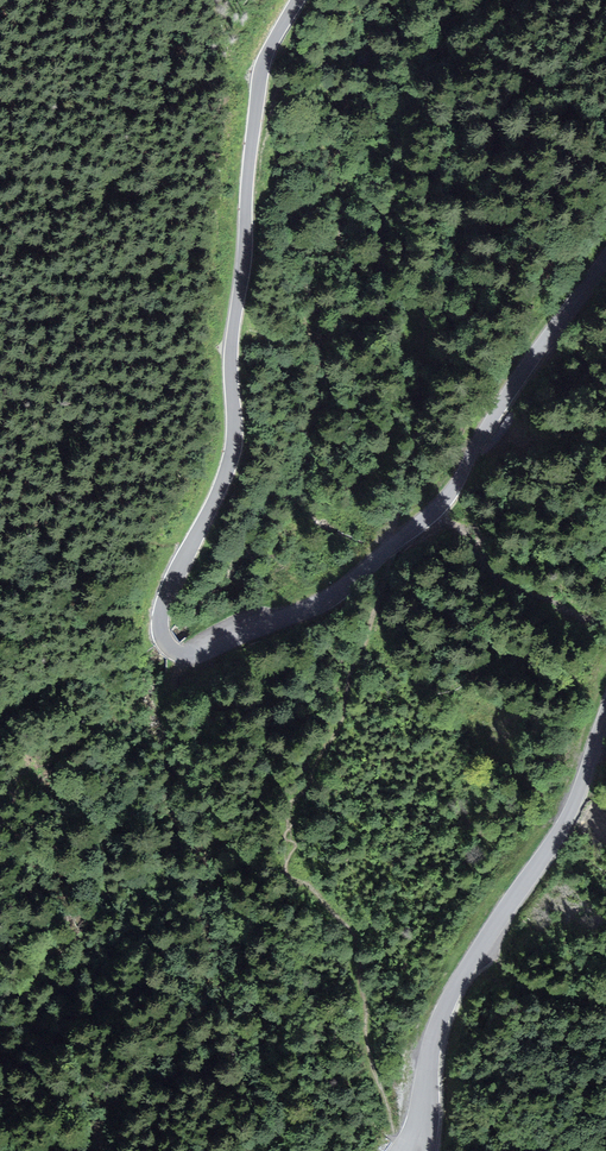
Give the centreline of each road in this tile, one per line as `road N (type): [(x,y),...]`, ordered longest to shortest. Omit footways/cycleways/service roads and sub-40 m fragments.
road 1 (tertiary): [(298,0),(261,75),(232,346),(233,448),(162,607),(167,645),(199,655),(324,601),(425,519),(605,260)]
road 2 (tertiary): [(605,713),(570,809),(446,1005),(413,1150)]

